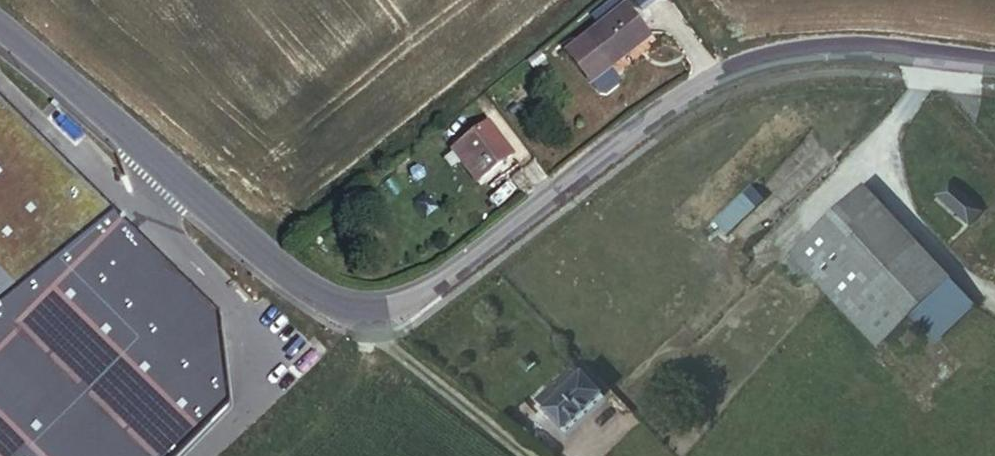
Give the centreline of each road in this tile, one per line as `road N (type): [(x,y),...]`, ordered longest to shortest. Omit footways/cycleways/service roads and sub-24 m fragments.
road 1 (tertiary): [(0,30),(323,303),(370,316),(444,280),(682,90),(746,64),(822,54),(994,69)]
road 2 (track): [(370,316),(379,336),(524,455)]

